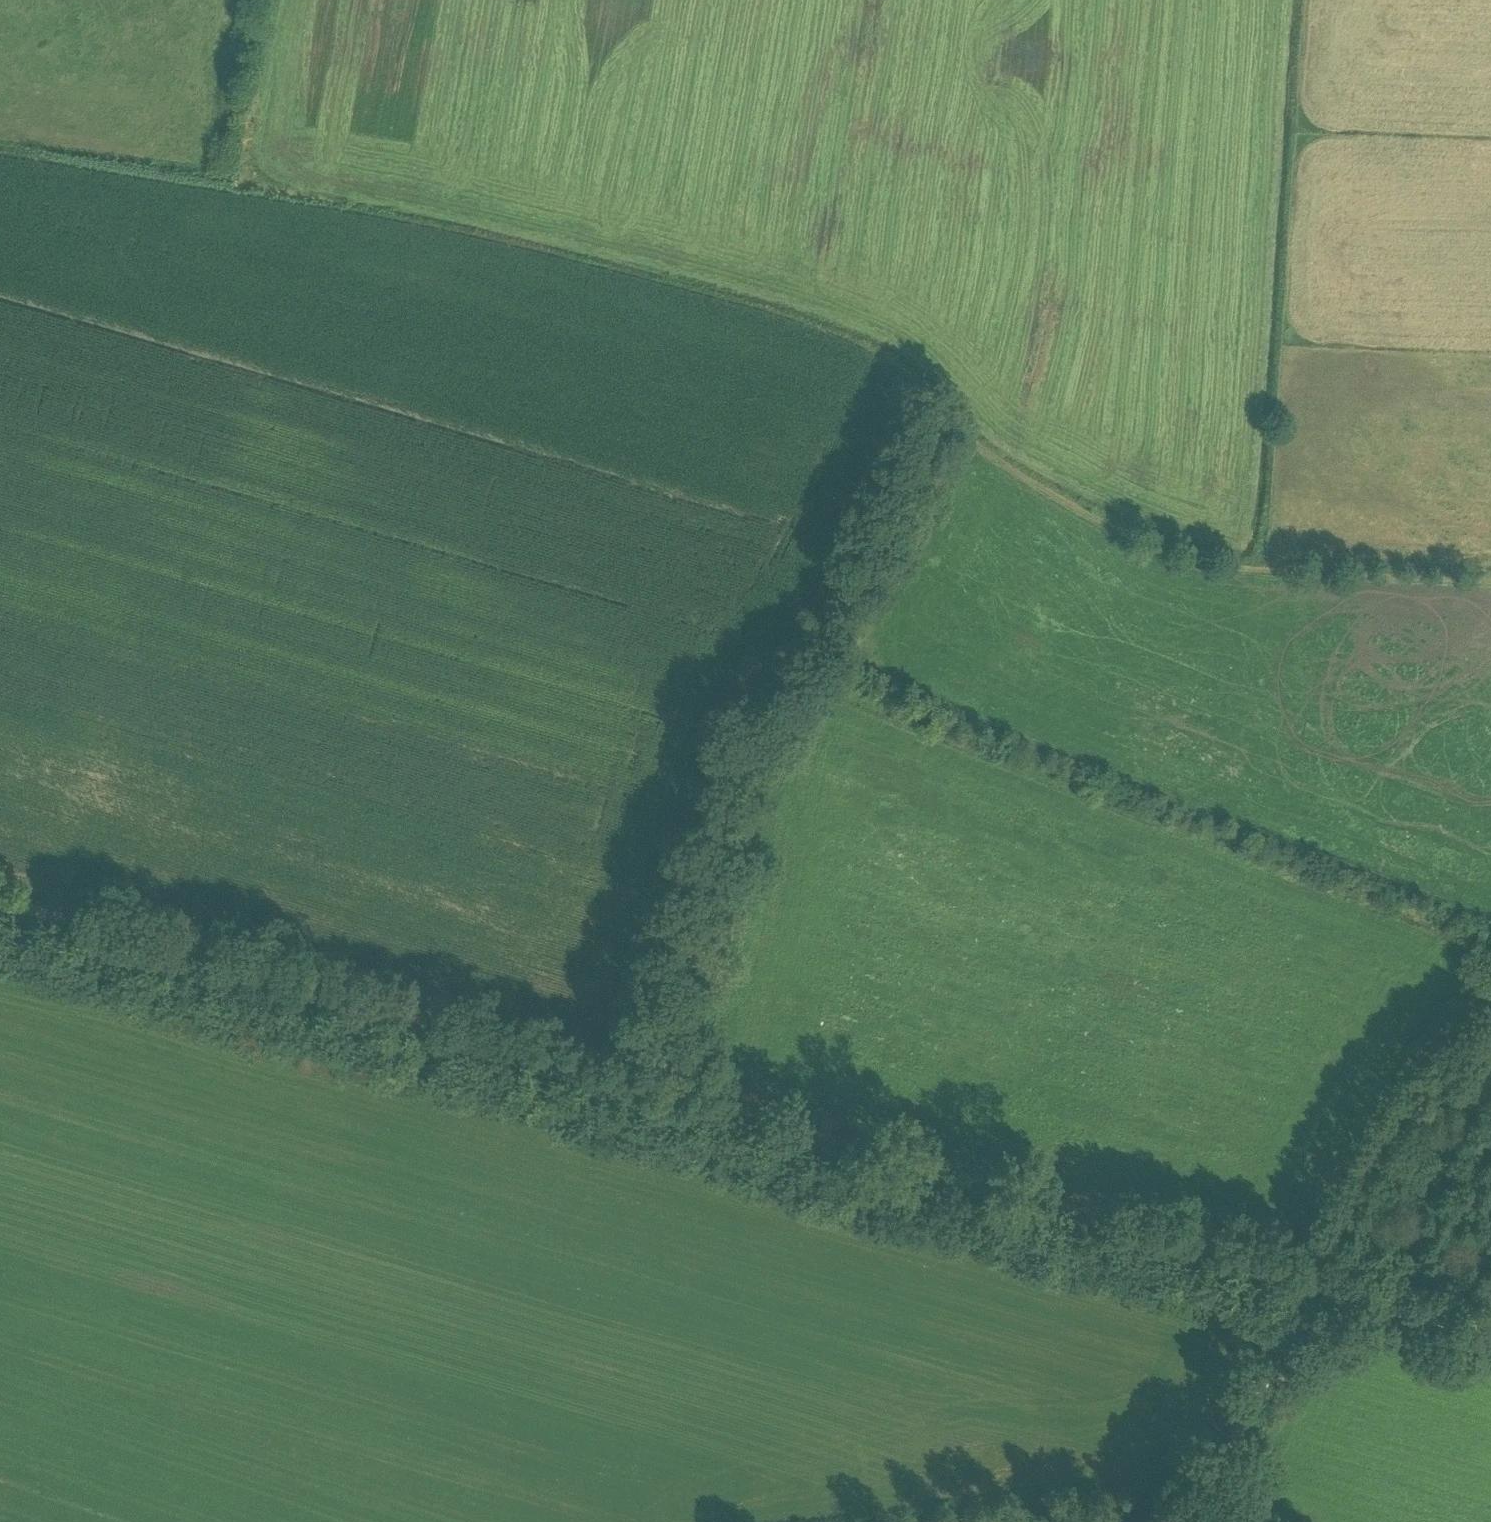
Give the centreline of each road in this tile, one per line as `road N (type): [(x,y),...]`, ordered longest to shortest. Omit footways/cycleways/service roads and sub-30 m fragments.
road 1 (track): [(1313,1280),(0,901)]
road 2 (track): [(1313,1280),(1413,1093),(1490,1041)]
road 3 (track): [(1196,1521),(1313,1280)]
road 4 (track): [(1490,1331),(1313,1280)]

